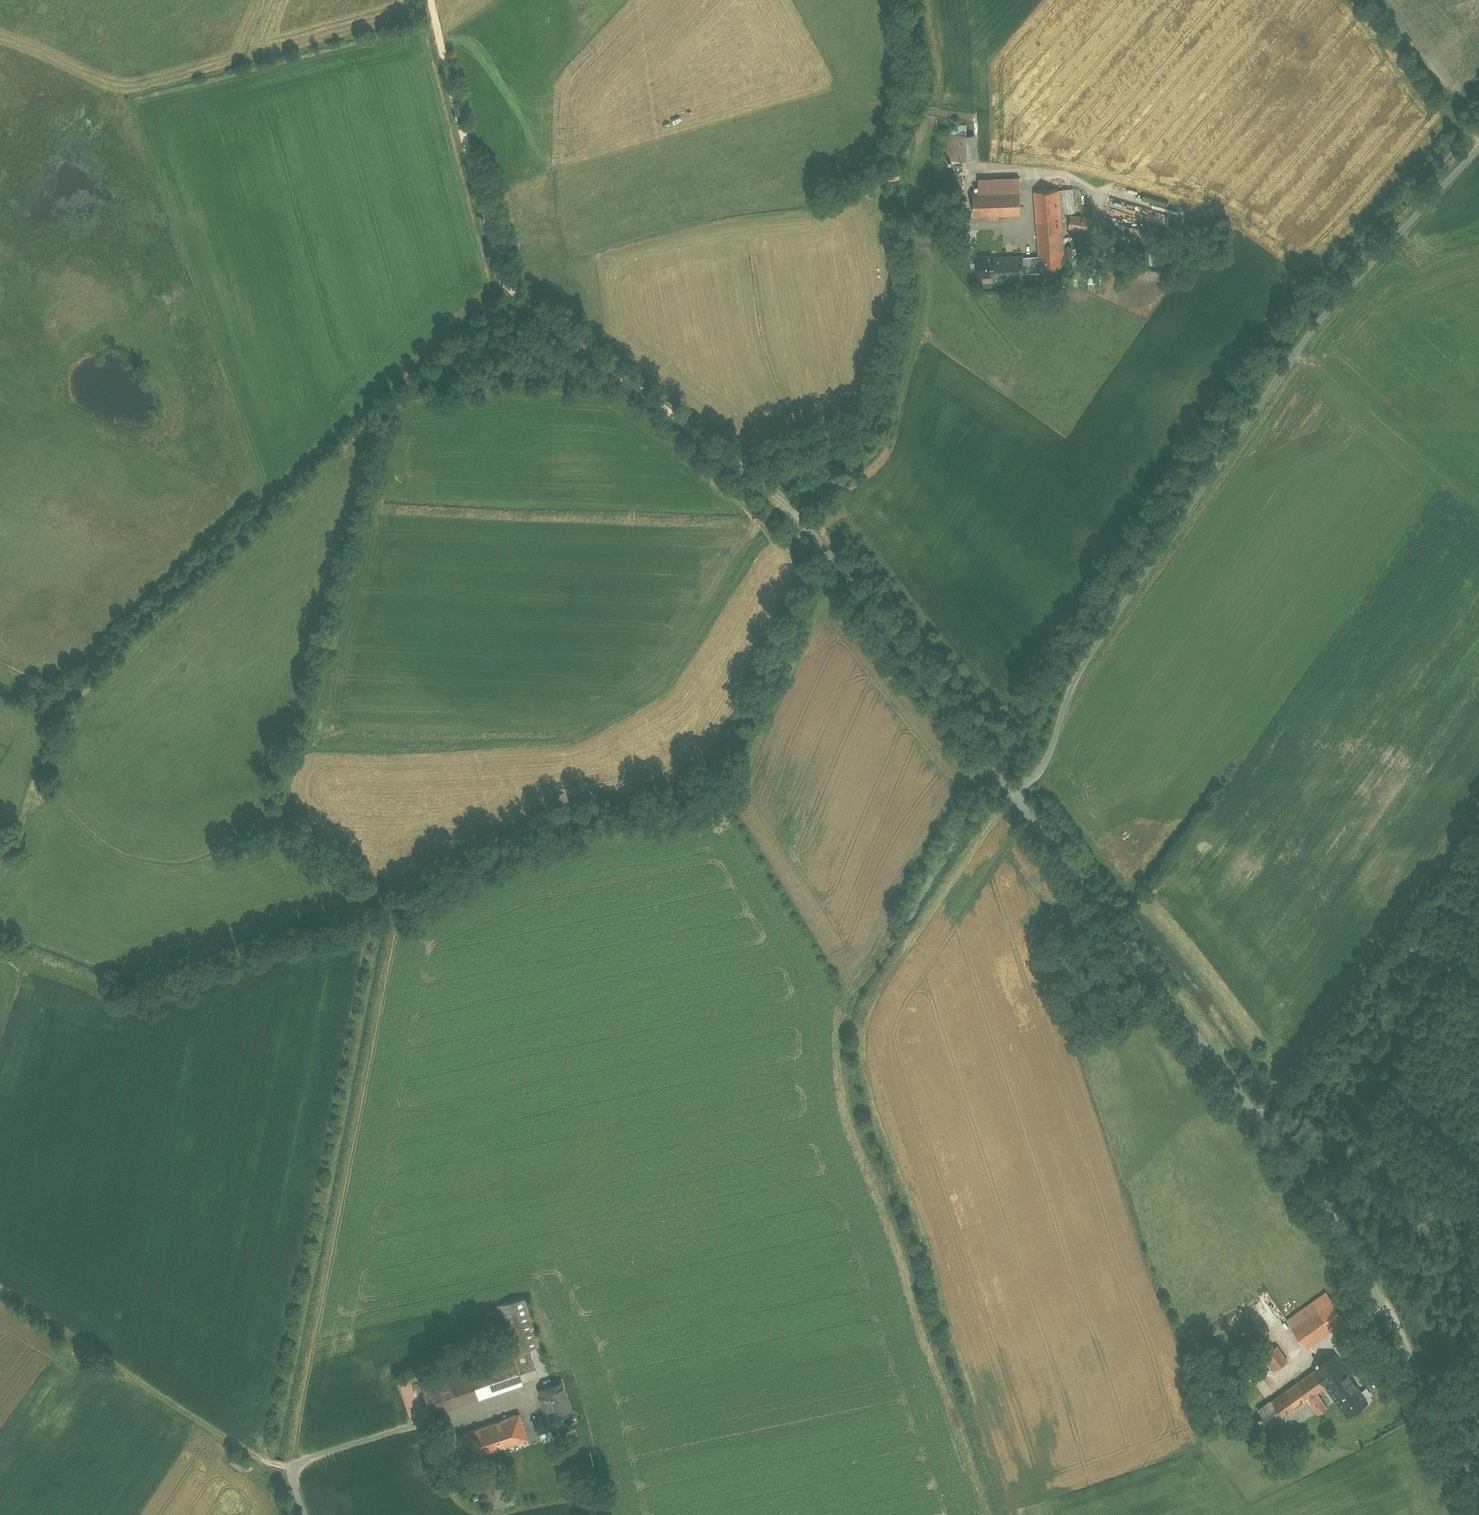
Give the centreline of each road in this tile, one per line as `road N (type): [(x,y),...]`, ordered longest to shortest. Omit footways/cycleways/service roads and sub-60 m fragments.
road 1 (unclassified): [(1478,1514),(1373,1292),(1013,795)]
road 2 (unclassified): [(1478,142),(1325,307),(1192,490),(1071,681),(1036,772),(1013,795)]
road 3 (track): [(748,473),(530,311),(498,275),(427,0)]
road 4 (unclassified): [(1013,795),(813,537),(748,473)]
road 5 (track): [(1253,1120),(1478,806)]
road 6 (track): [(292,1468),(256,1459),(0,1292)]
road 7 (track): [(501,279),(271,494)]

